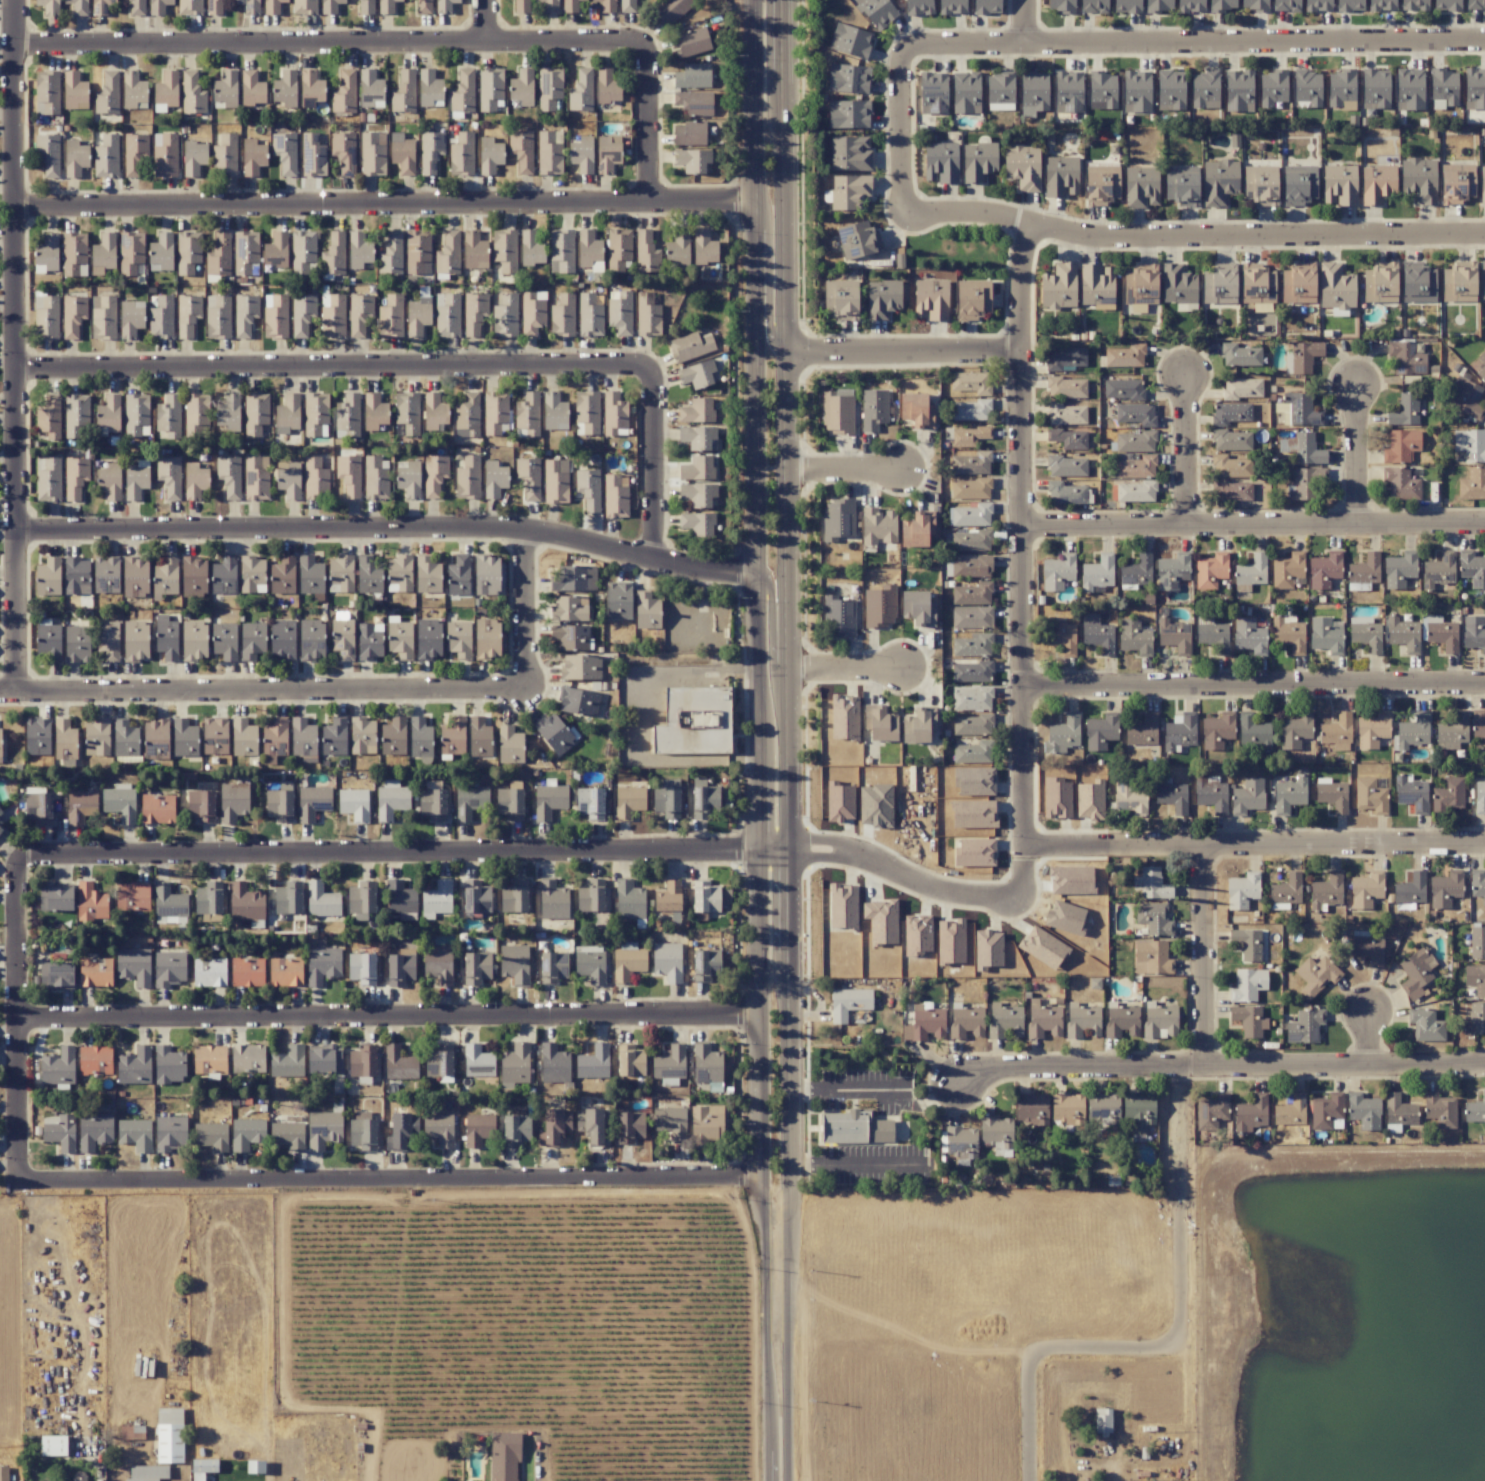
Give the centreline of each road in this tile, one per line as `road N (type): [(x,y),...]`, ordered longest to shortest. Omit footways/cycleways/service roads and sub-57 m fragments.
road 1 (secondary): [(757,670),(757,1172),(769,1480)]
road 2 (secondary): [(786,1480),(785,670)]
road 3 (residential): [(782,847),(21,860)]
road 4 (residential): [(19,530),(523,535),(754,574)]
road 5 (residential): [(757,1172),(23,1181)]
road 6 (residential): [(755,1013),(21,1020)]
road 7 (residential): [(749,202),(18,209)]
road 8 (residential): [(15,0),(16,690)]
road 9 (secondary): [(785,670),(776,0)]
road 10 (secondary): [(749,0),(757,670)]
road 11 (residential): [(15,372),(656,371)]
road 12 (residential): [(15,44),(650,44)]
road 13 (residential): [(907,218),(984,215),(1096,239),(1484,237)]
road 14 (residential): [(1484,40),(905,47)]
road 15 (residential): [(1031,1480),(1032,1377),(1045,1351),(1163,1351),(1184,1325),(1178,1068)]
road 16 (residential): [(1022,757),(1024,269),(1033,228)]
road 17 (residential): [(525,689),(0,690)]
road 18 (residential): [(963,1085),(1001,1071),(1484,1065)]
road 19 (residential): [(1025,525),(1484,524)]
road 20 (residential): [(1027,688),(1484,685)]
road 21 (residential): [(1115,848),(1484,844)]
road 22 (residential): [(21,860),(23,1181)]
road 23 (residential): [(844,855),(937,893),(999,902),(1018,885),(1023,867),(1022,757)]
road 24 (residential): [(1024,354),(783,350)]
road 25 (residential): [(1208,1068),(1205,847)]
road 26 (residential): [(656,371),(658,562)]
road 27 (residential): [(905,47),(907,218)]
road 28 (residential): [(650,44),(645,204)]
road 29 (residential): [(523,535),(525,689)]
road 30 (residential): [(1192,525),(1189,378)]
road 31 (residential): [(1361,522),(1358,386)]
road 32 (residential): [(782,847),(803,861),(844,855),(835,846),(782,847)]
road 33 (residential): [(904,468),(782,469)]
road 34 (residential): [(906,669),(785,670)]

